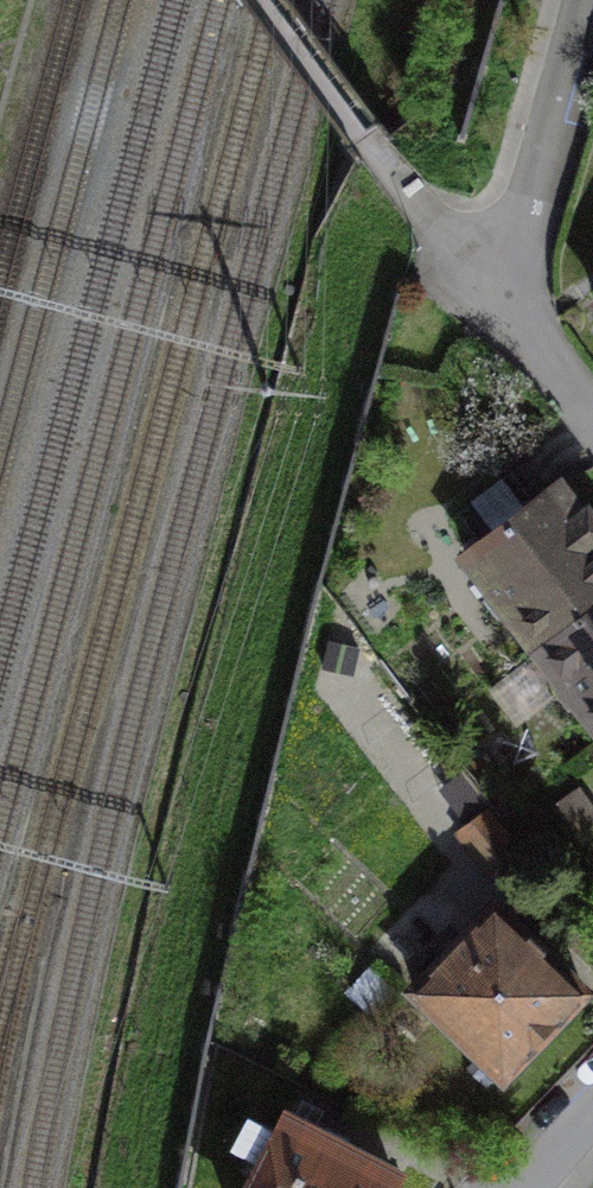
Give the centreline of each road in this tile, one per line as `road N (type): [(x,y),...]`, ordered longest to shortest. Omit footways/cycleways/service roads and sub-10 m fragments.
road 1 (residential): [(500,300),(592,0)]
road 2 (residential): [(500,300),(592,417)]

